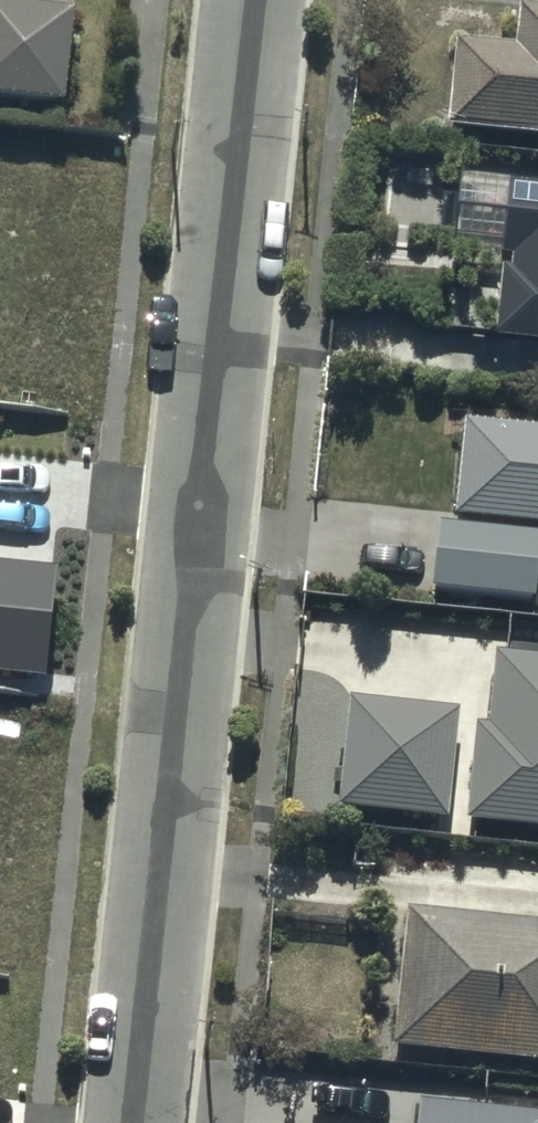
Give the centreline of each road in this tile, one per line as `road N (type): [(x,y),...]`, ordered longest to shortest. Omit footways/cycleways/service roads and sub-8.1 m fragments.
road 1 (residential): [(252,0),(131,1122)]

